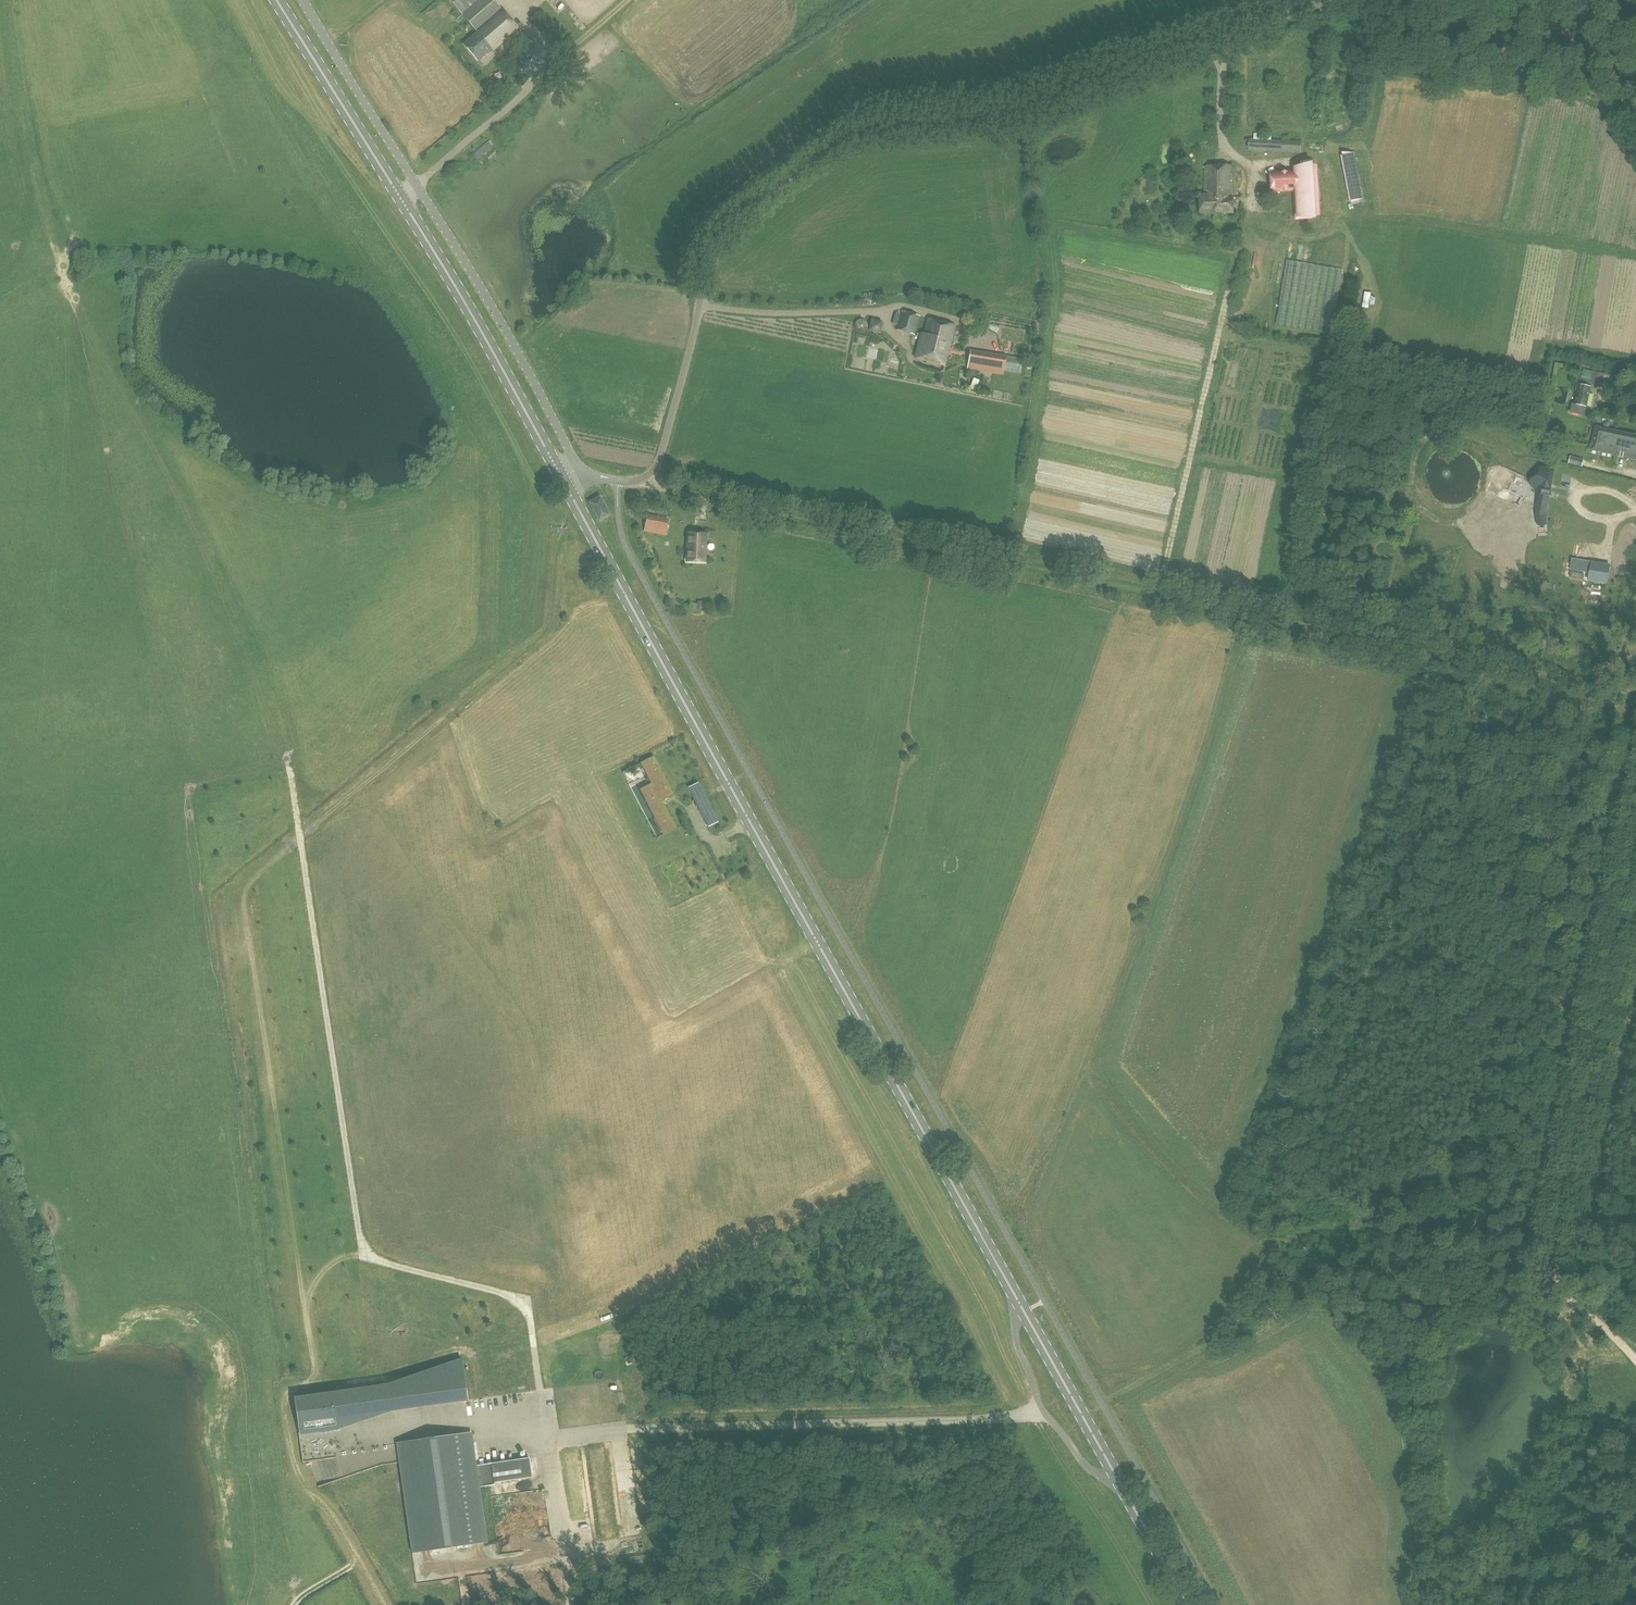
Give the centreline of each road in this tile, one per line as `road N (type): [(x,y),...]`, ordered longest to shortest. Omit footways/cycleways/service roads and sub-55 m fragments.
road 1 (track): [(0,0),(49,217),(110,379),(250,648),(291,771),(361,1244),(379,1261),(518,1298),(526,1307),(550,1441)]
road 2 (track): [(291,1604),(357,1556),(302,1486),(288,1438),(284,1386),(312,1352),(244,877),(540,632),(555,601),(563,513),(574,500)]
road 3 (primary): [(1186,1604),(566,486)]
road 4 (track): [(1635,694),(661,488),(646,478)]
road 5 (unclassified): [(584,477),(632,482),(654,469),(717,242),(732,221),(827,148),(871,130),(1028,109),(1333,0)]
road 6 (primary): [(566,486),(275,0)]
road 7 (unclassified): [(584,477),(302,0)]
road 8 (track): [(398,198),(635,0)]
road 9 (track): [(1635,1360),(1571,1299),(1554,1263),(1585,1097)]
road 10 (track): [(1585,1097),(1635,843)]
road 11 (track): [(398,198),(389,204),(269,68)]
road 12 (track): [(569,1604),(550,1441)]

